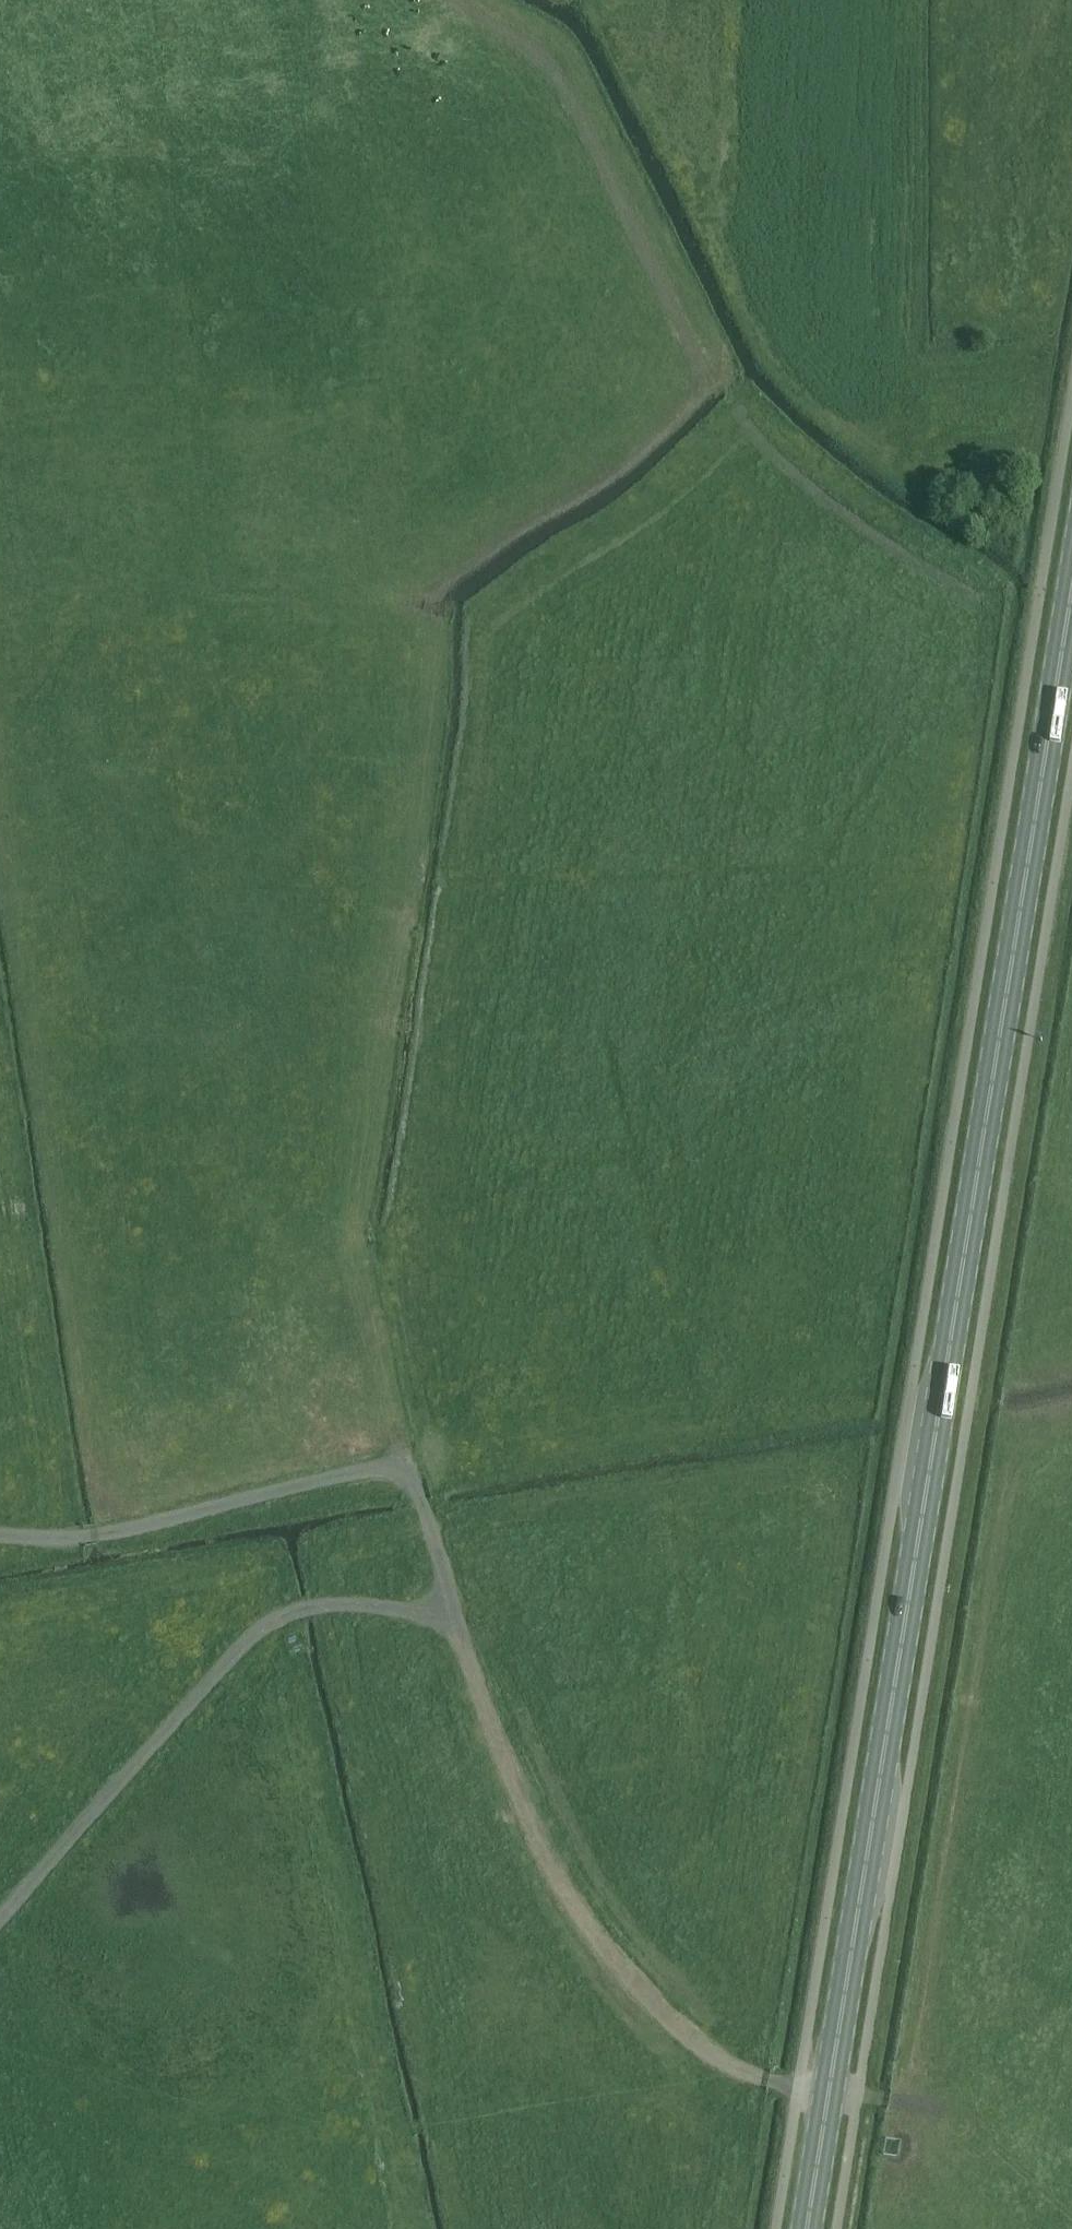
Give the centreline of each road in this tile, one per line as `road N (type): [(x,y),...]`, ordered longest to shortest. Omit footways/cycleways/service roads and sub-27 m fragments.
road 1 (primary): [(806,2228),(1071,580)]

